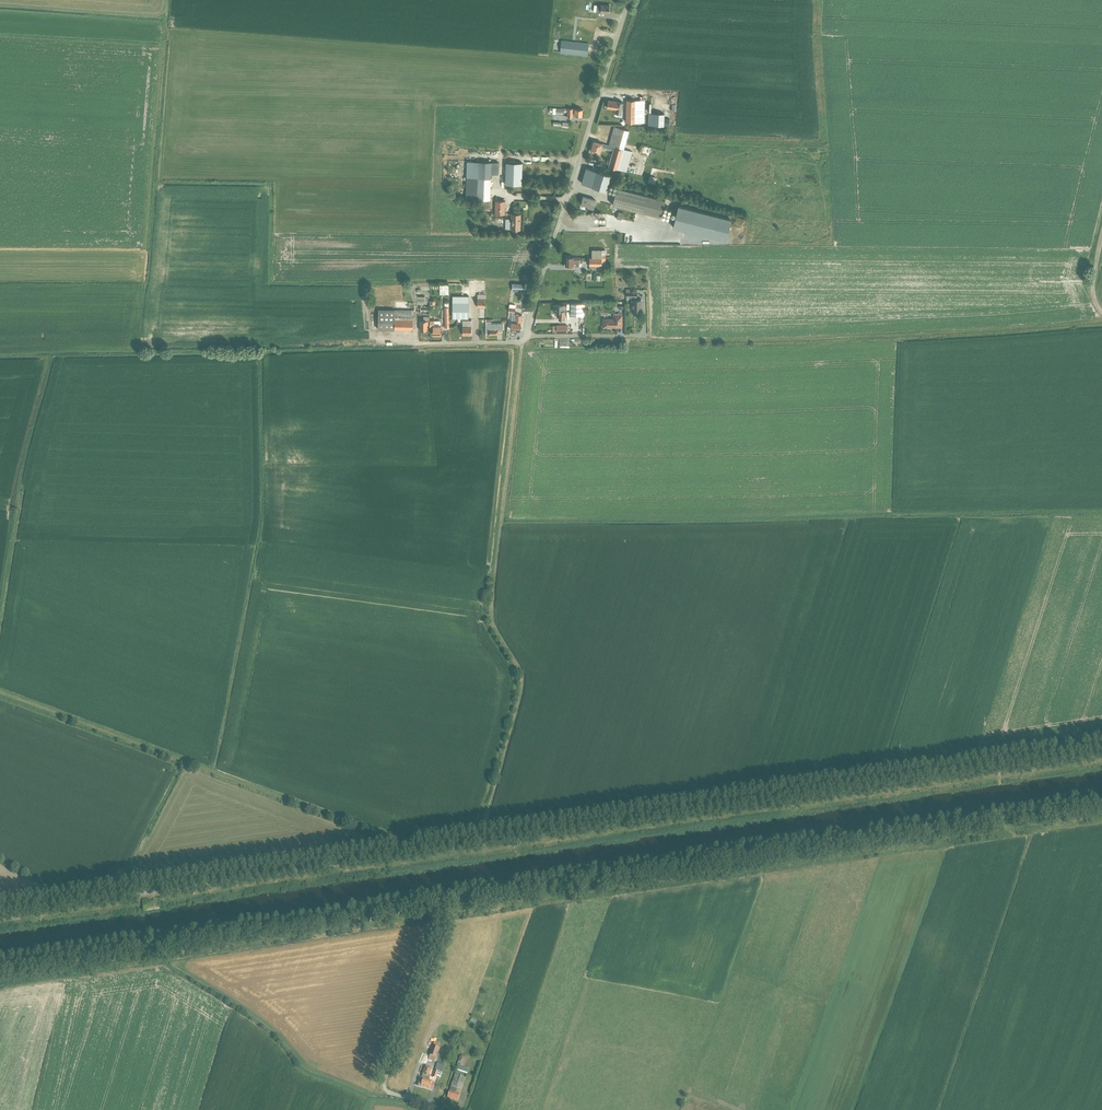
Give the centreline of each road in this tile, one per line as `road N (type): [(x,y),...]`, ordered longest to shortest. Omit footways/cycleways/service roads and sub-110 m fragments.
road 1 (unclassified): [(1101,753),(0,915)]
road 2 (track): [(1101,808),(444,906)]
road 3 (track): [(444,906),(0,971)]
road 4 (track): [(404,855),(366,828),(0,692)]
road 5 (unclassified): [(528,337),(629,0)]

